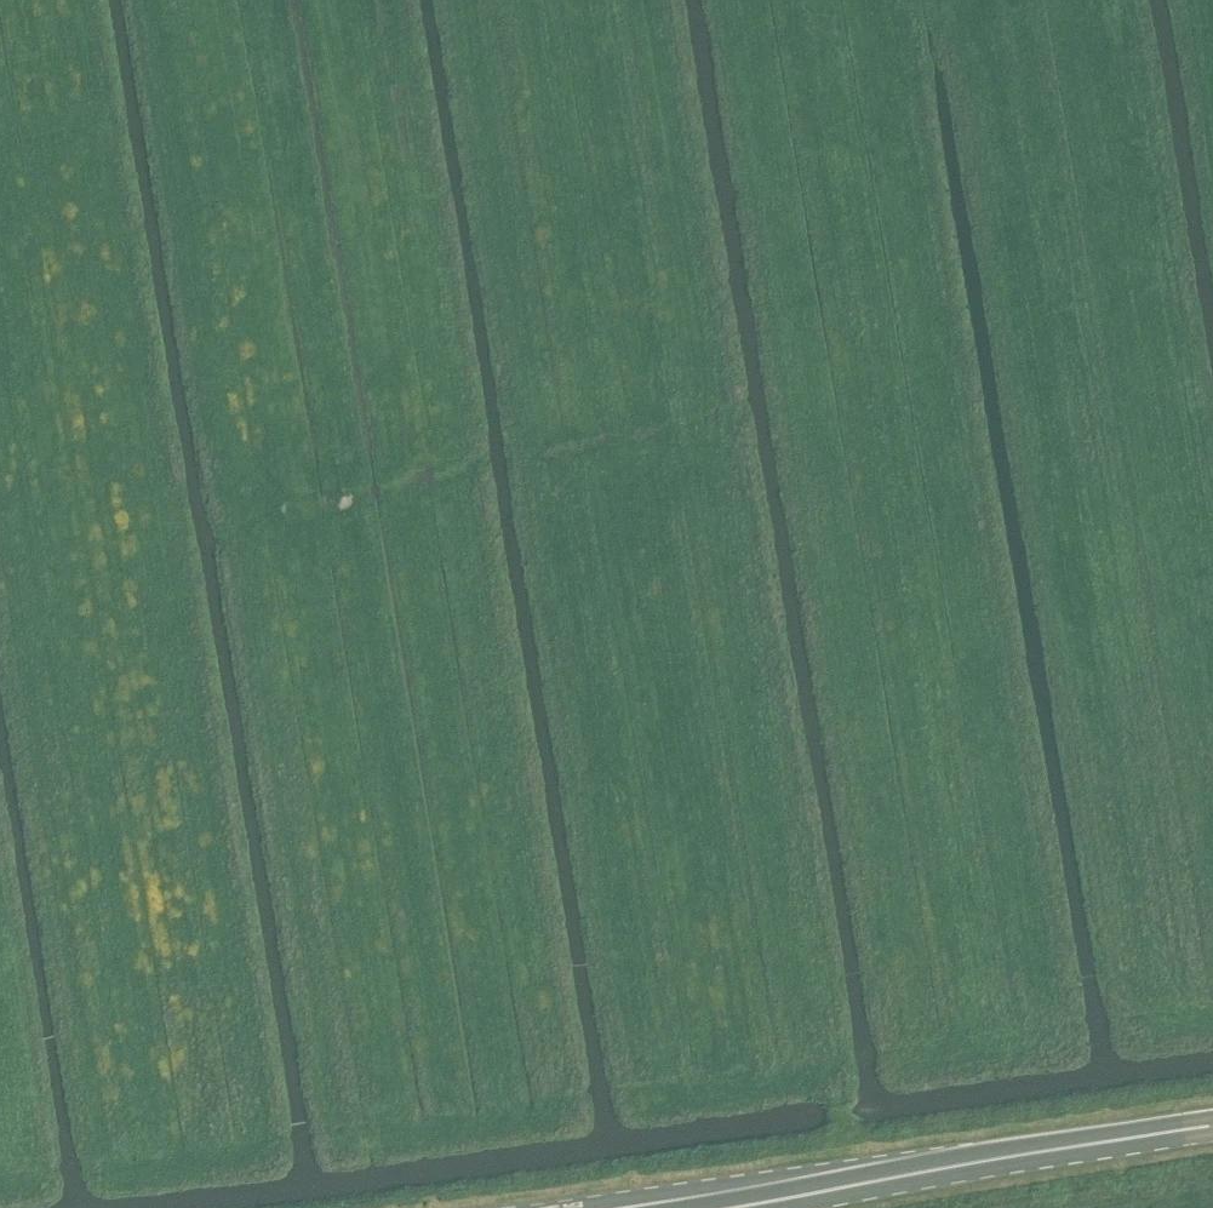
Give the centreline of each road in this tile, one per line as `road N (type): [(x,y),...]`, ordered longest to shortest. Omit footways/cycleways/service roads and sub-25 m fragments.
road 1 (secondary): [(825,1189),(1212,1122)]

